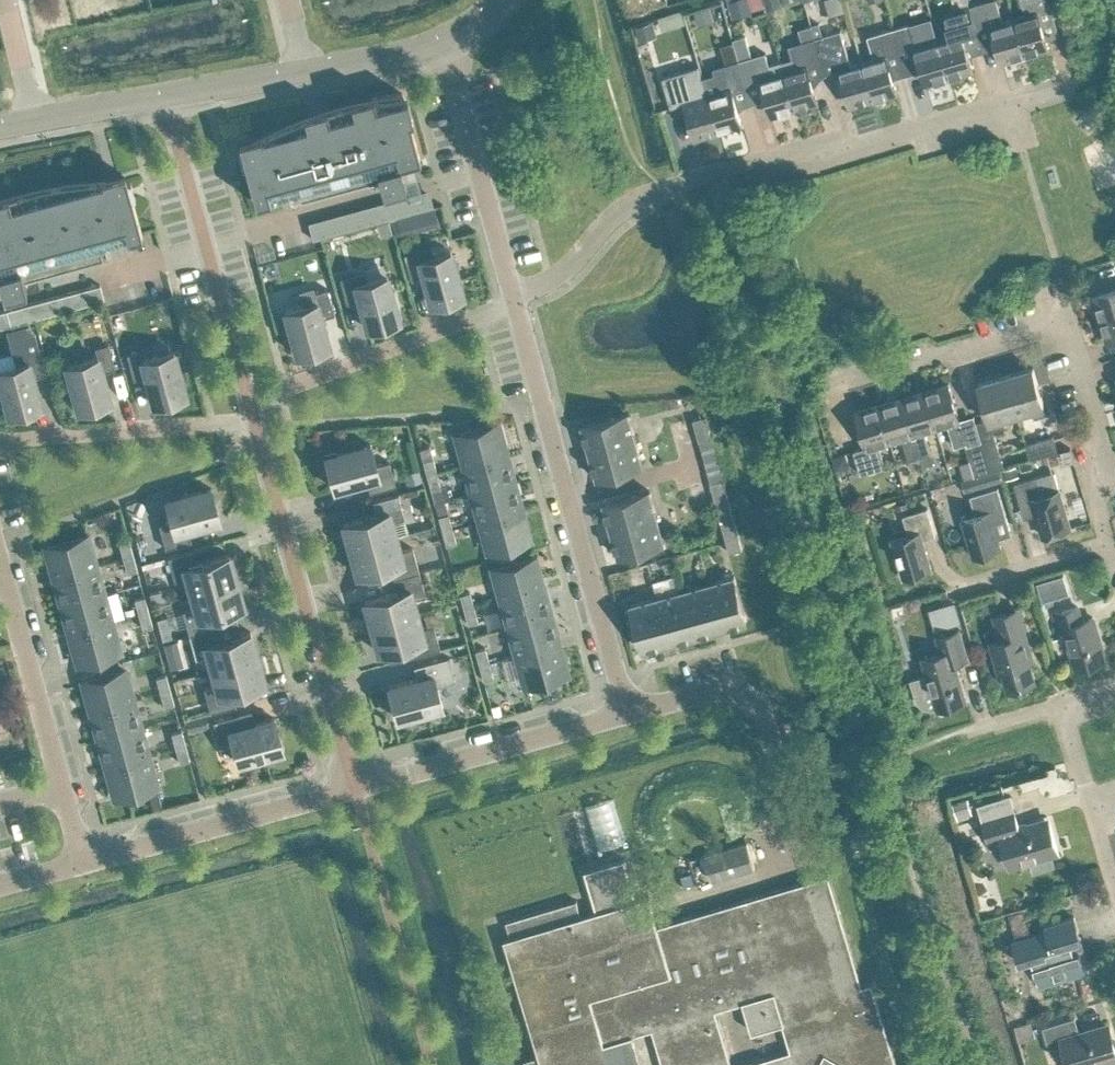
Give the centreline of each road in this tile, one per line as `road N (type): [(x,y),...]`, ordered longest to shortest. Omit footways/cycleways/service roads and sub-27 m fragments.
road 1 (residential): [(0,560),(80,852),(96,858),(355,786)]
road 2 (residential): [(1011,102),(823,159),(817,140),(652,190),(616,211),(557,274),(514,297)]
road 3 (residential): [(627,711),(514,297)]
road 4 (residential): [(355,786),(252,414)]
road 5 (residential): [(252,414),(163,95)]
road 6 (residential): [(514,297),(283,389),(252,414)]
road 7 (residential): [(431,1064),(355,786)]
road 8 (residential): [(355,786),(627,711)]
road 9 (residential): [(514,297),(442,37)]
road 10 (residential): [(821,392),(1068,321)]
road 11 (residential): [(252,414),(0,439)]
road 12 (residential): [(1111,550),(1098,476),(1104,433),(1068,321)]
road 13 (residential): [(1092,806),(1061,701),(1114,686)]
road 14 (residential): [(627,711),(741,681),(768,715)]
road 15 (residential): [(163,95),(305,71)]
road 16 (residential): [(305,71),(442,37)]
road 17 (residential): [(33,119),(163,95)]
road 18 (residential): [(985,585),(1111,550)]
road 19 (residential): [(33,119),(5,0)]

